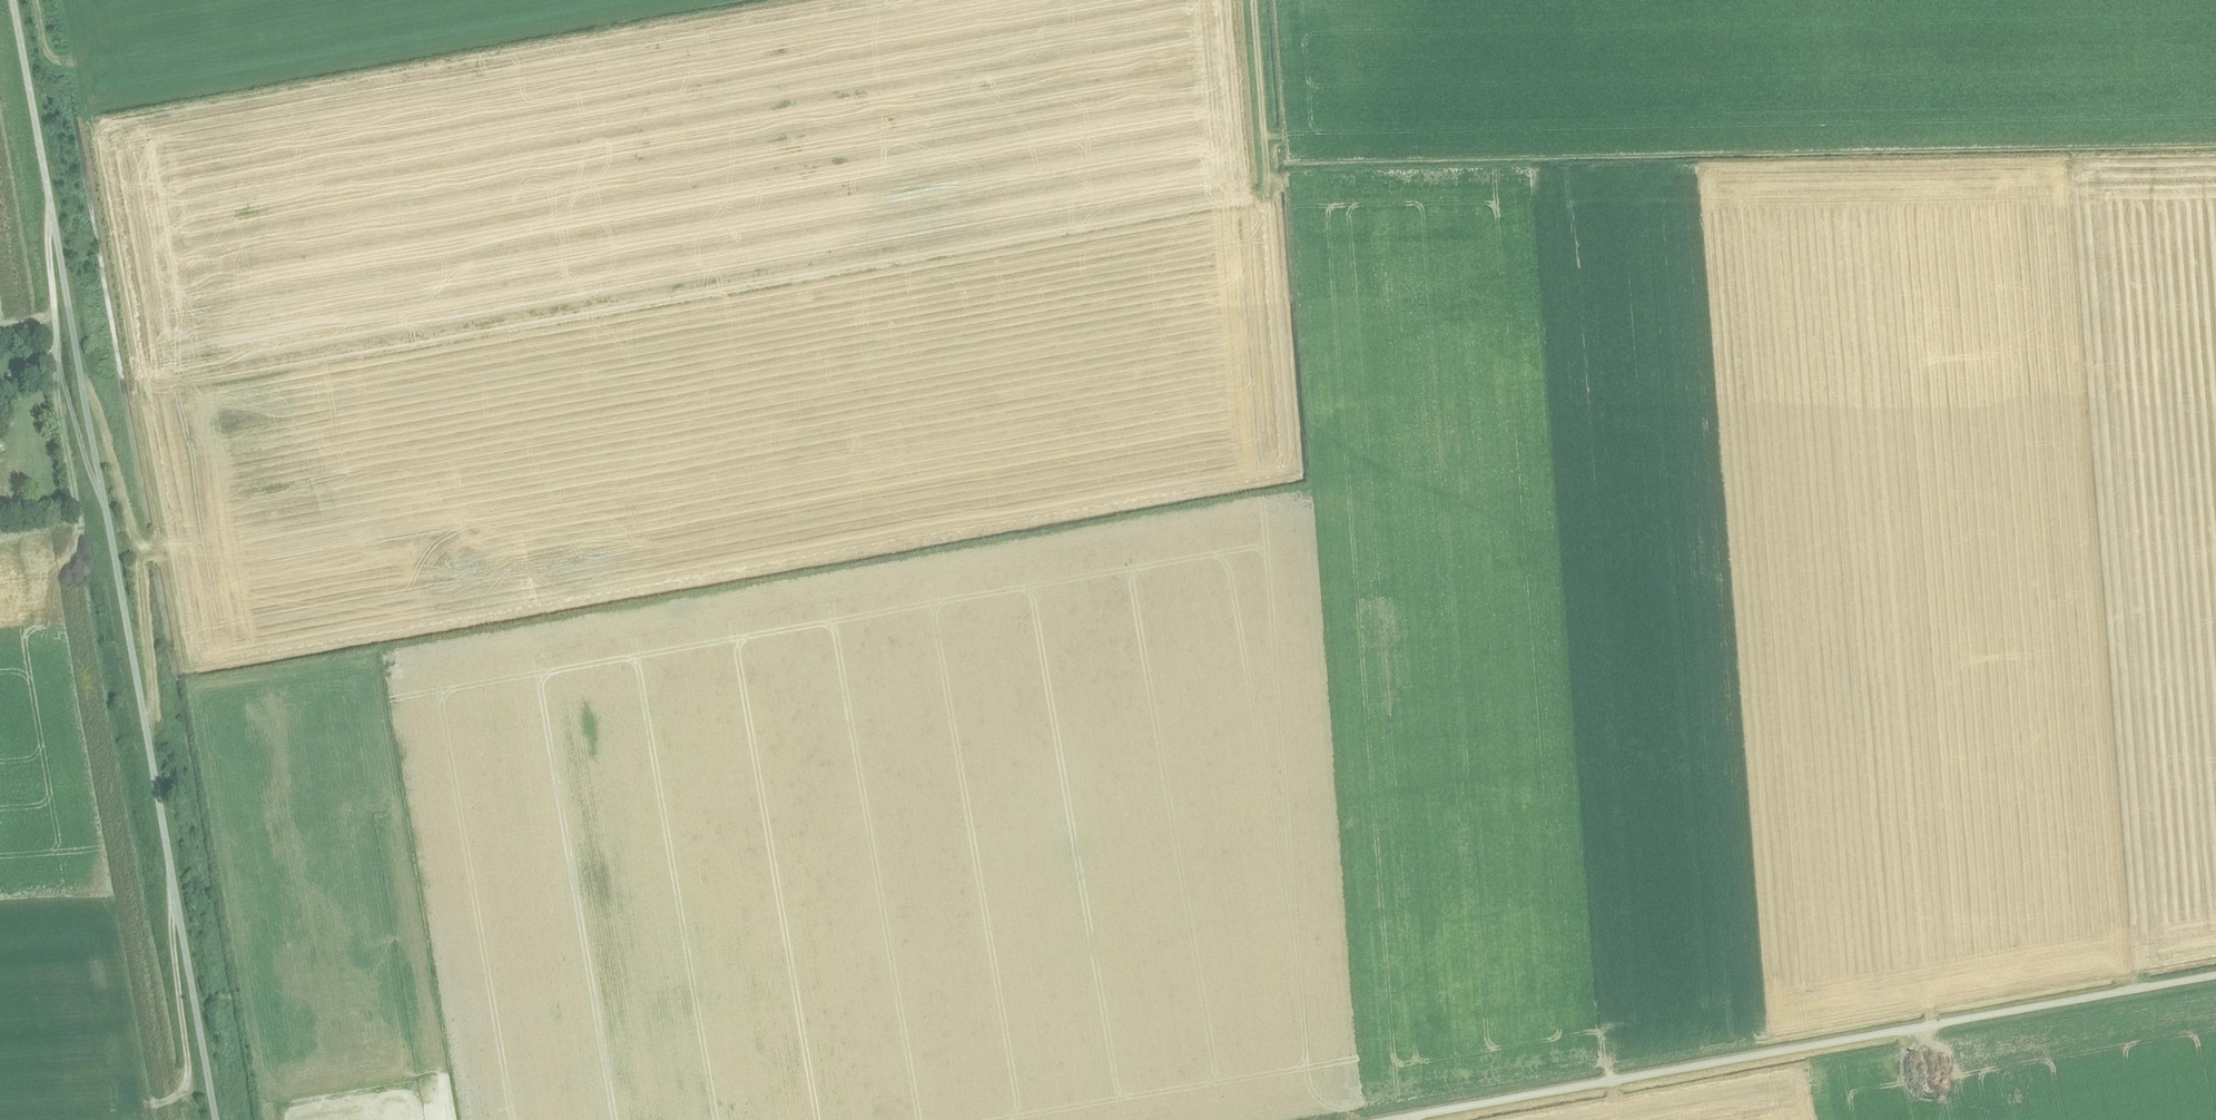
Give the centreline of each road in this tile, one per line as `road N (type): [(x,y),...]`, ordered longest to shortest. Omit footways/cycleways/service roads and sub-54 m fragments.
road 1 (tertiary): [(219,1119),(17,0)]
road 2 (unclassified): [(1395,1119),(2215,976)]

